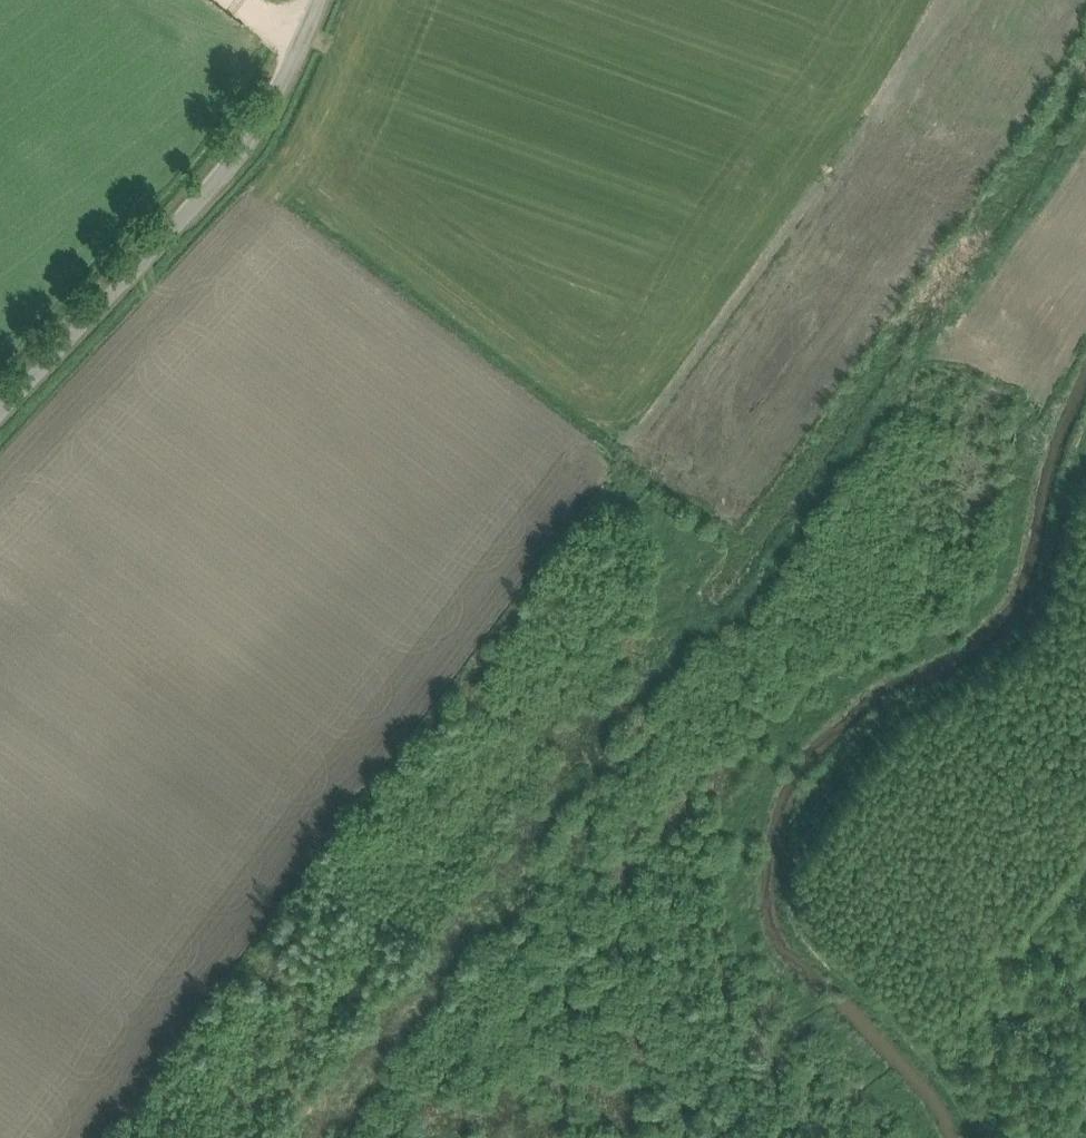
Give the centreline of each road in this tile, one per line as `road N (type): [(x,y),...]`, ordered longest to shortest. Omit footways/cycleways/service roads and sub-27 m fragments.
road 1 (track): [(974,1137),(967,1106),(824,951),(802,915),(796,890),(803,833),(822,785),(854,743),(1017,642),(1052,589),(1061,516),(1085,440)]
road 2 (unclassified): [(0,410),(205,196),(272,105),(317,0)]

